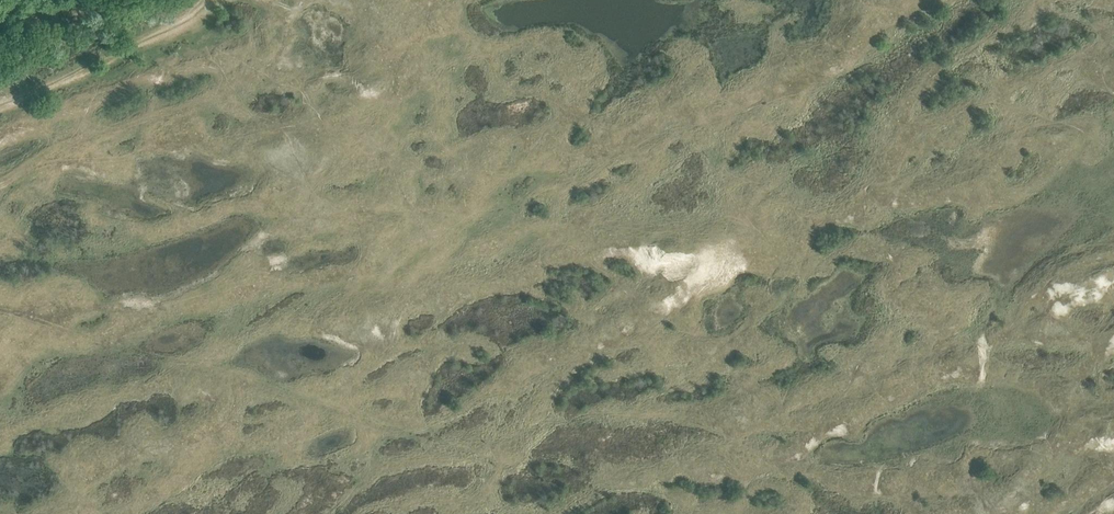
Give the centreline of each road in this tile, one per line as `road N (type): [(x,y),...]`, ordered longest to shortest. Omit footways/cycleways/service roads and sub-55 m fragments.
road 1 (track): [(215,0),(0,101)]

